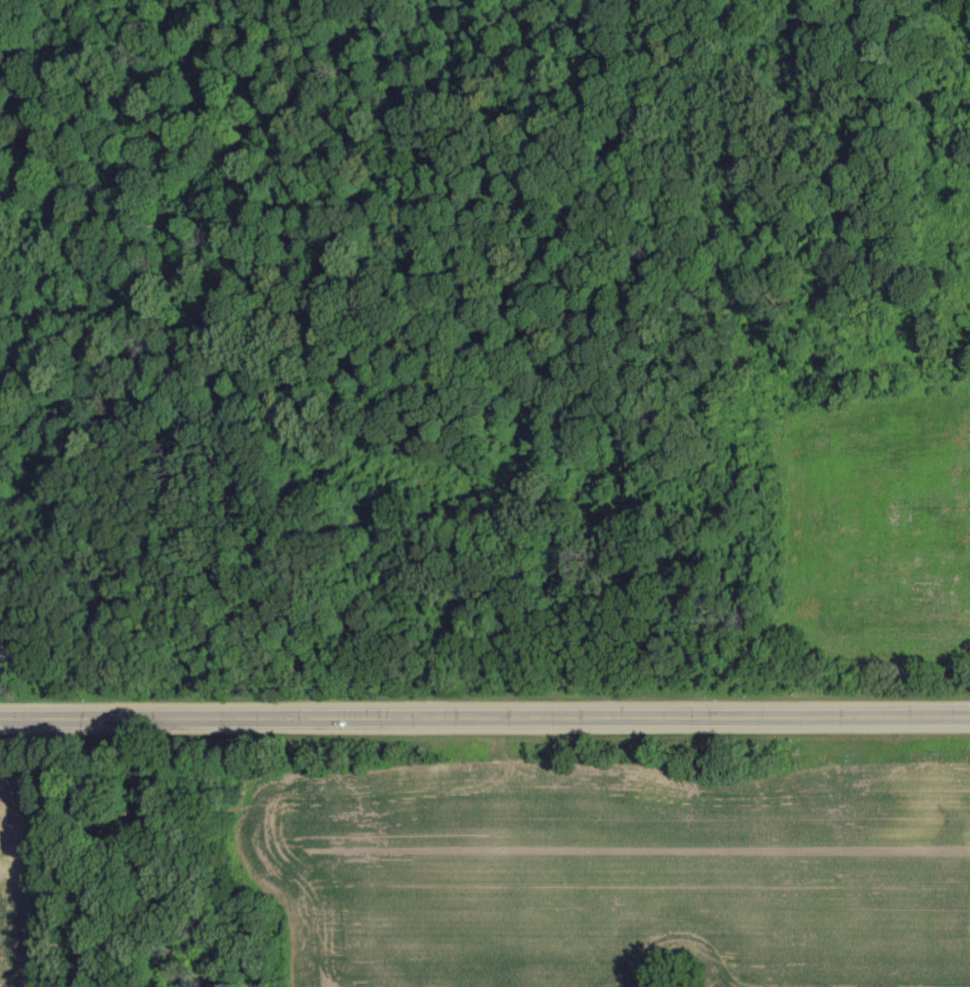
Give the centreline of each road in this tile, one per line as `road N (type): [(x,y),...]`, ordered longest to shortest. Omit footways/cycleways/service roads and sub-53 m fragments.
road 1 (primary): [(0,717),(969,714)]

